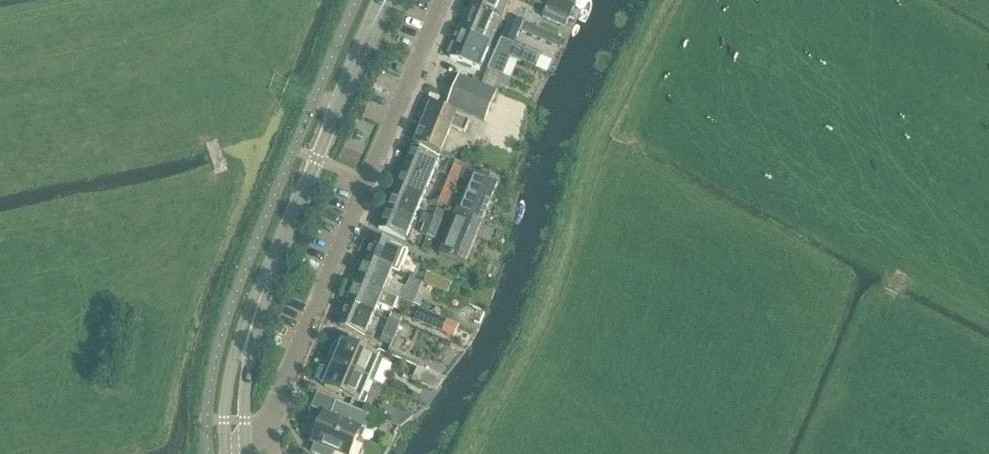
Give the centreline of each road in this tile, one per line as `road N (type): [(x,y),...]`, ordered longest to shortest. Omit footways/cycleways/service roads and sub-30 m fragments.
road 1 (residential): [(245,446),(284,384),(444,0)]
road 2 (tertiary): [(263,288),(371,24)]
road 3 (tertiary): [(263,288),(233,364),(226,453)]
road 4 (tertiary): [(245,446),(263,288)]

